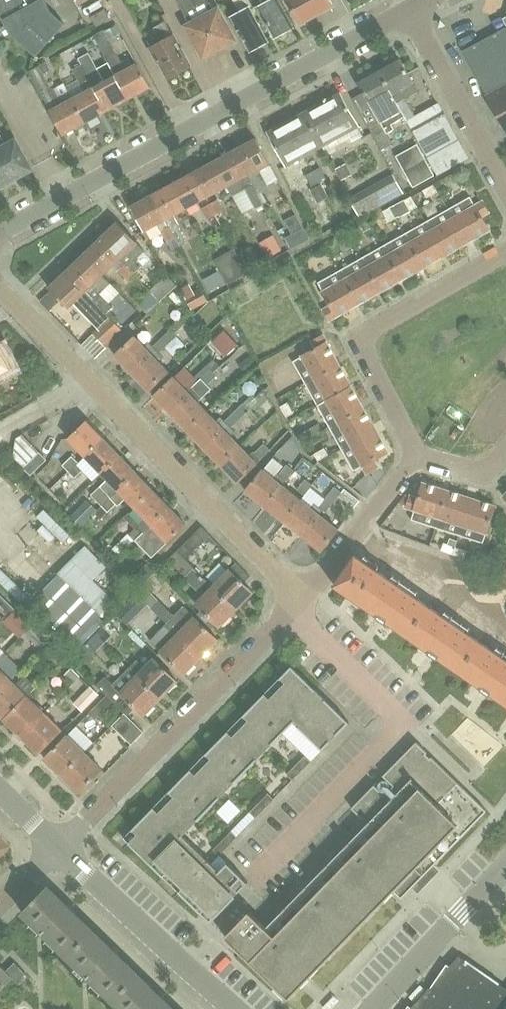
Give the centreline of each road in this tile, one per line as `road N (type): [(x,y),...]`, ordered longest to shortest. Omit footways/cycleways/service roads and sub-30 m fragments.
road 1 (unclassified): [(0,231),(409,10)]
road 2 (residential): [(0,287),(304,599)]
road 3 (residential): [(61,851),(292,613)]
road 4 (residential): [(413,460),(361,352),(370,332),(505,255)]
road 5 (tertiary): [(236,1008),(61,851)]
road 6 (residential): [(505,184),(409,10)]
road 7 (tertiary): [(375,1008),(505,866)]
road 8 (residential): [(304,599),(413,460)]
road 9 (residential): [(292,613),(400,718)]

